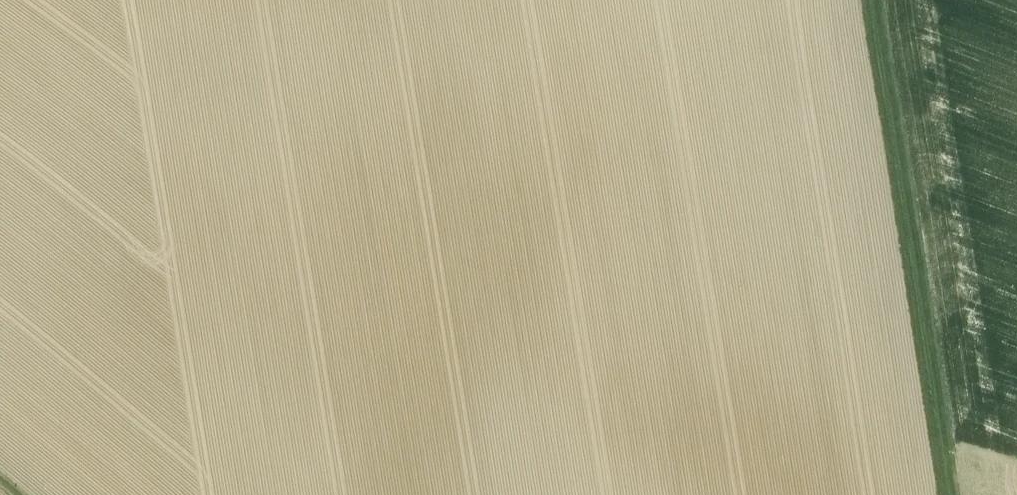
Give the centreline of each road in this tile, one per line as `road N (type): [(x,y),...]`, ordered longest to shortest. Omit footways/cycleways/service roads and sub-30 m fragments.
road 1 (track): [(881,0),(963,494)]

